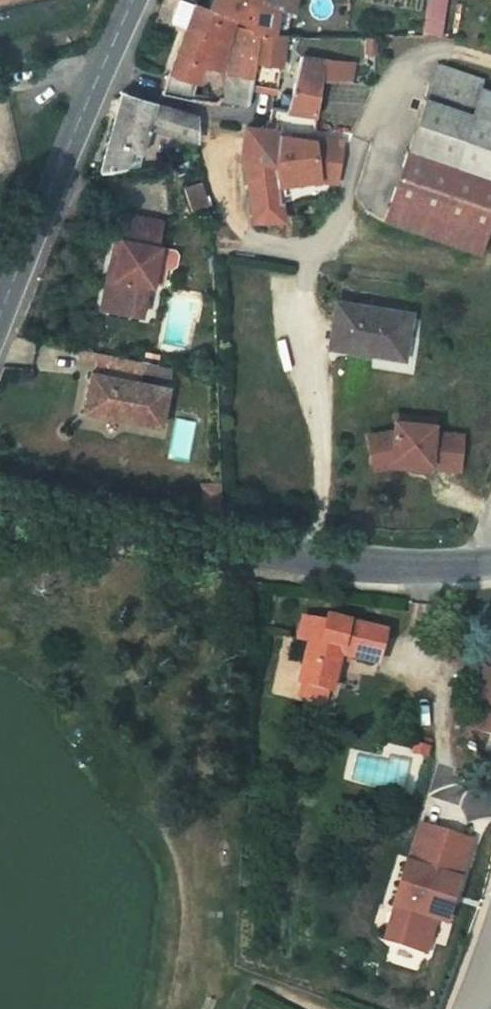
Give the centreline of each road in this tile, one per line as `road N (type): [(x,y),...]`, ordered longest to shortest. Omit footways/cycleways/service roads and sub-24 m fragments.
road 1 (tertiary): [(0,489),(156,533),(307,560),(391,568),(474,563)]
road 2 (tertiary): [(0,314),(134,0)]

